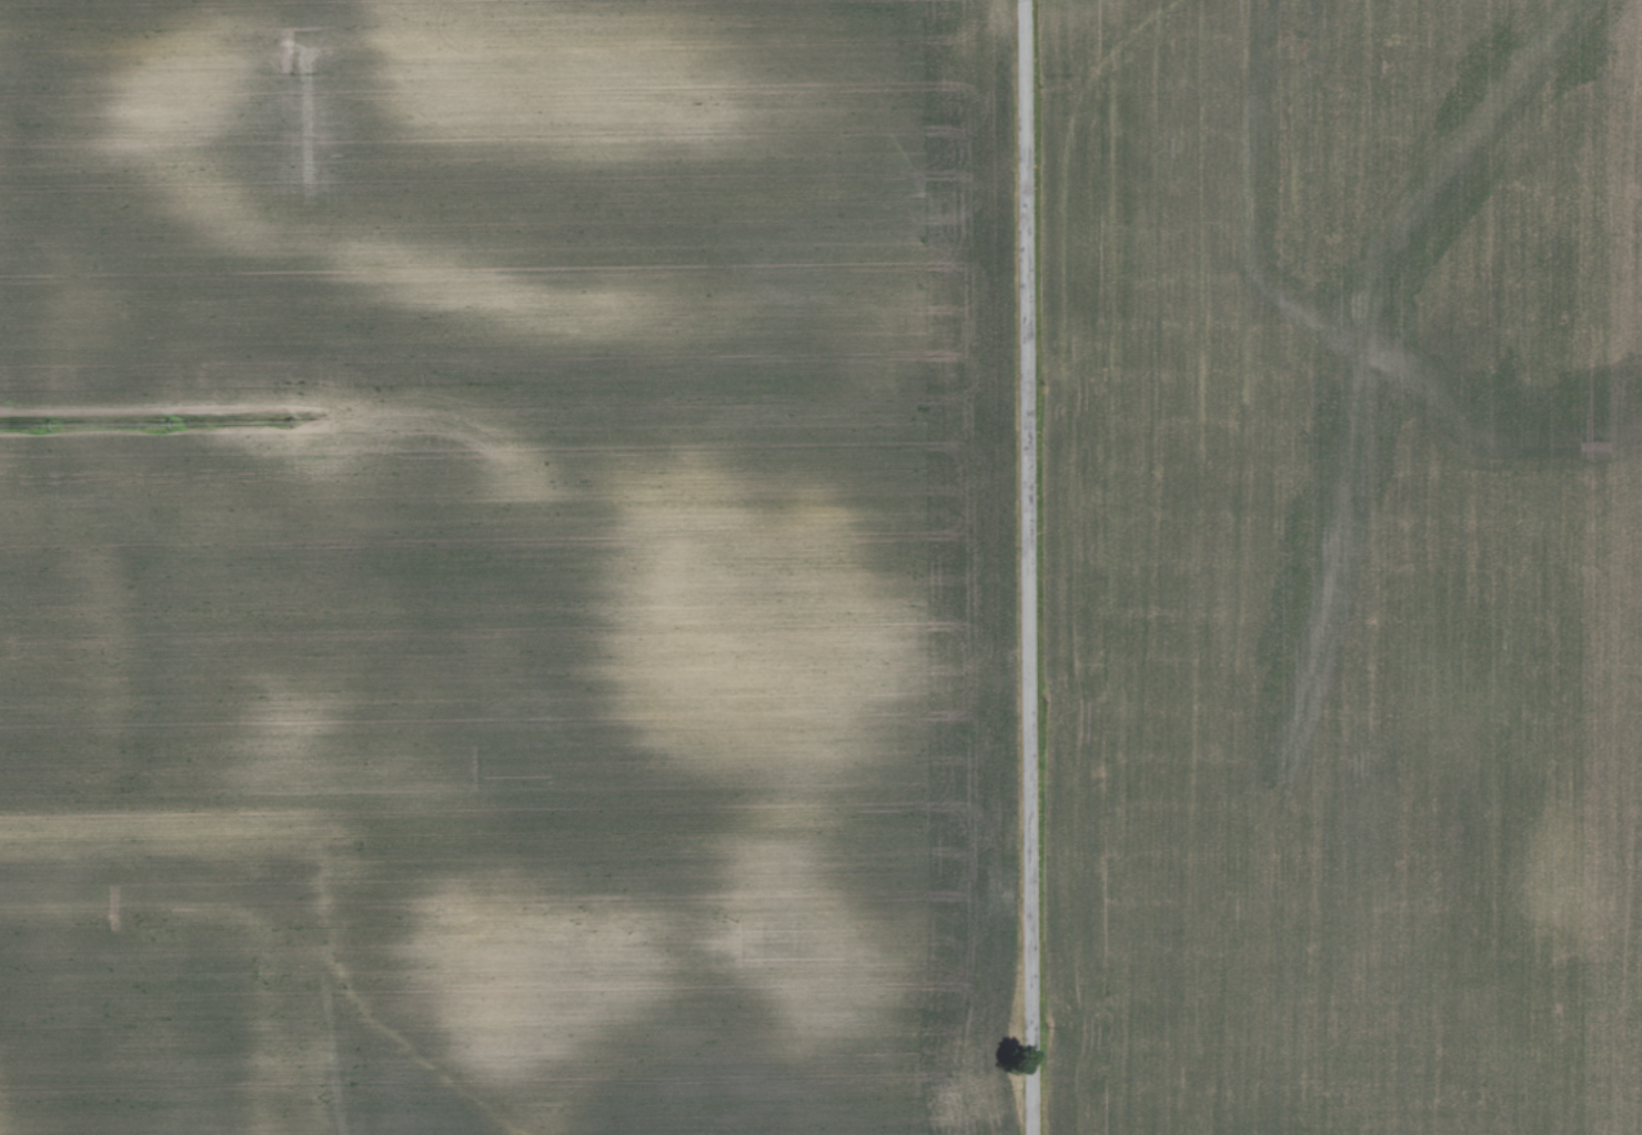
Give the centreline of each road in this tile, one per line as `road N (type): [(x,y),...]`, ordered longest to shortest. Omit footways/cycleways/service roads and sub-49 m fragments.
road 1 (residential): [(1034,1134),(1026,0)]

